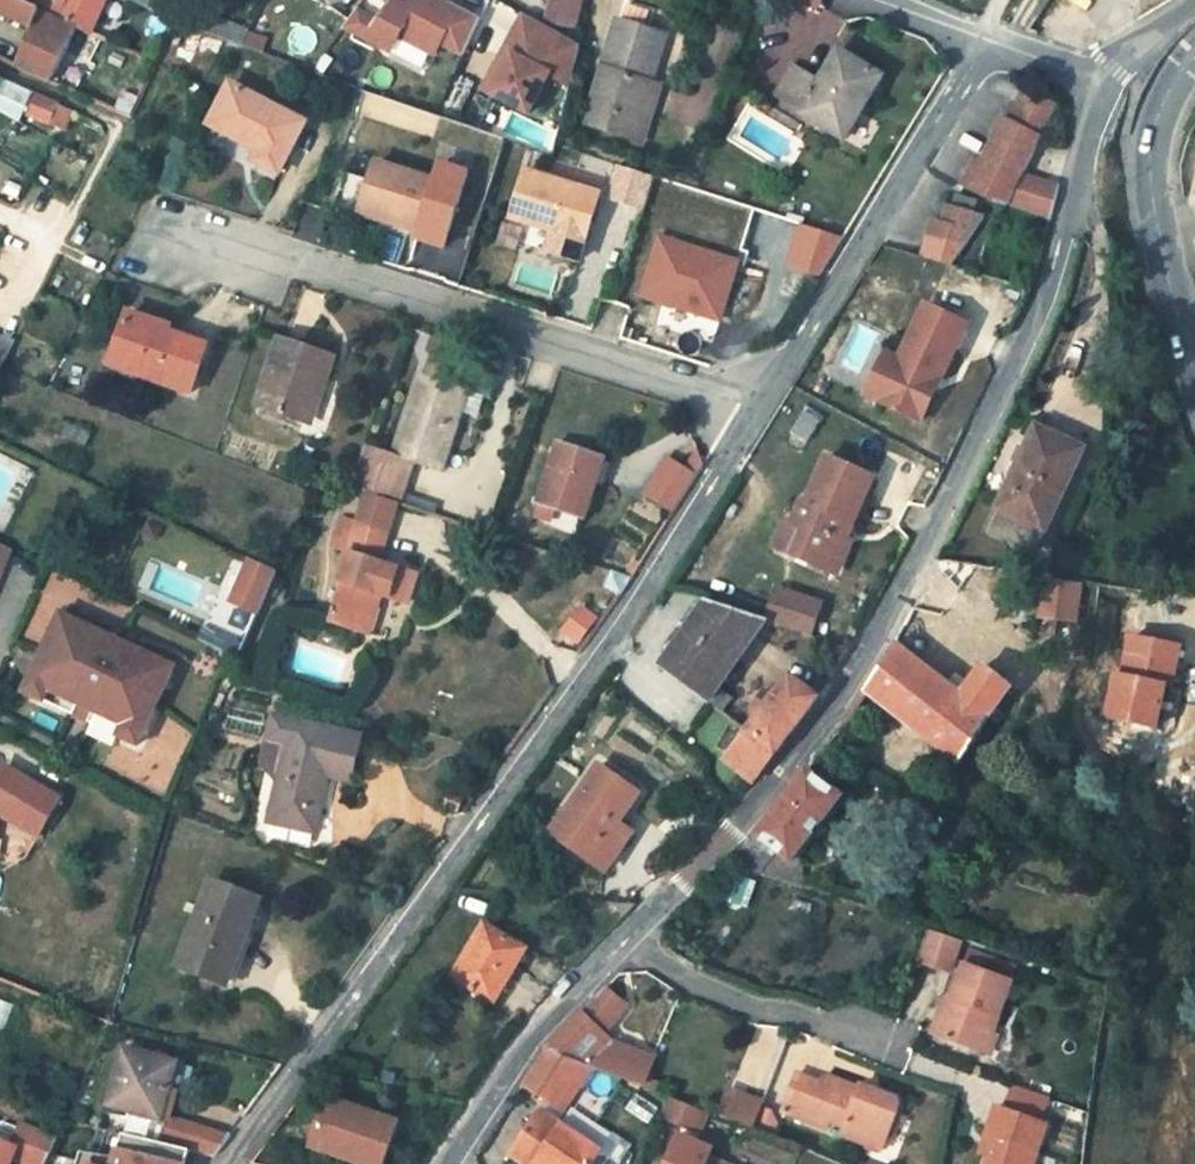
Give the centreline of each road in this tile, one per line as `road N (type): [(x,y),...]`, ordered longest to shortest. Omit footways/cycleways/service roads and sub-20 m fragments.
road 1 (residential): [(629,937),(823,715),(958,484),(1053,270),(1106,81)]
road 2 (unclassified): [(764,407),(594,666),(233,1163)]
road 3 (residential): [(161,219),(764,407)]
road 4 (unclassified): [(993,41),(784,376)]
road 5 (tertiary): [(1194,376),(1152,176),(1153,121),(1194,56)]
road 6 (residential): [(440,1163),(529,1036),(629,937)]
road 7 (residential): [(895,1047),(713,994),(629,937)]
road 8 (unclassified): [(993,41),(876,0)]
road 9 (unclassified): [(1106,81),(993,41)]

